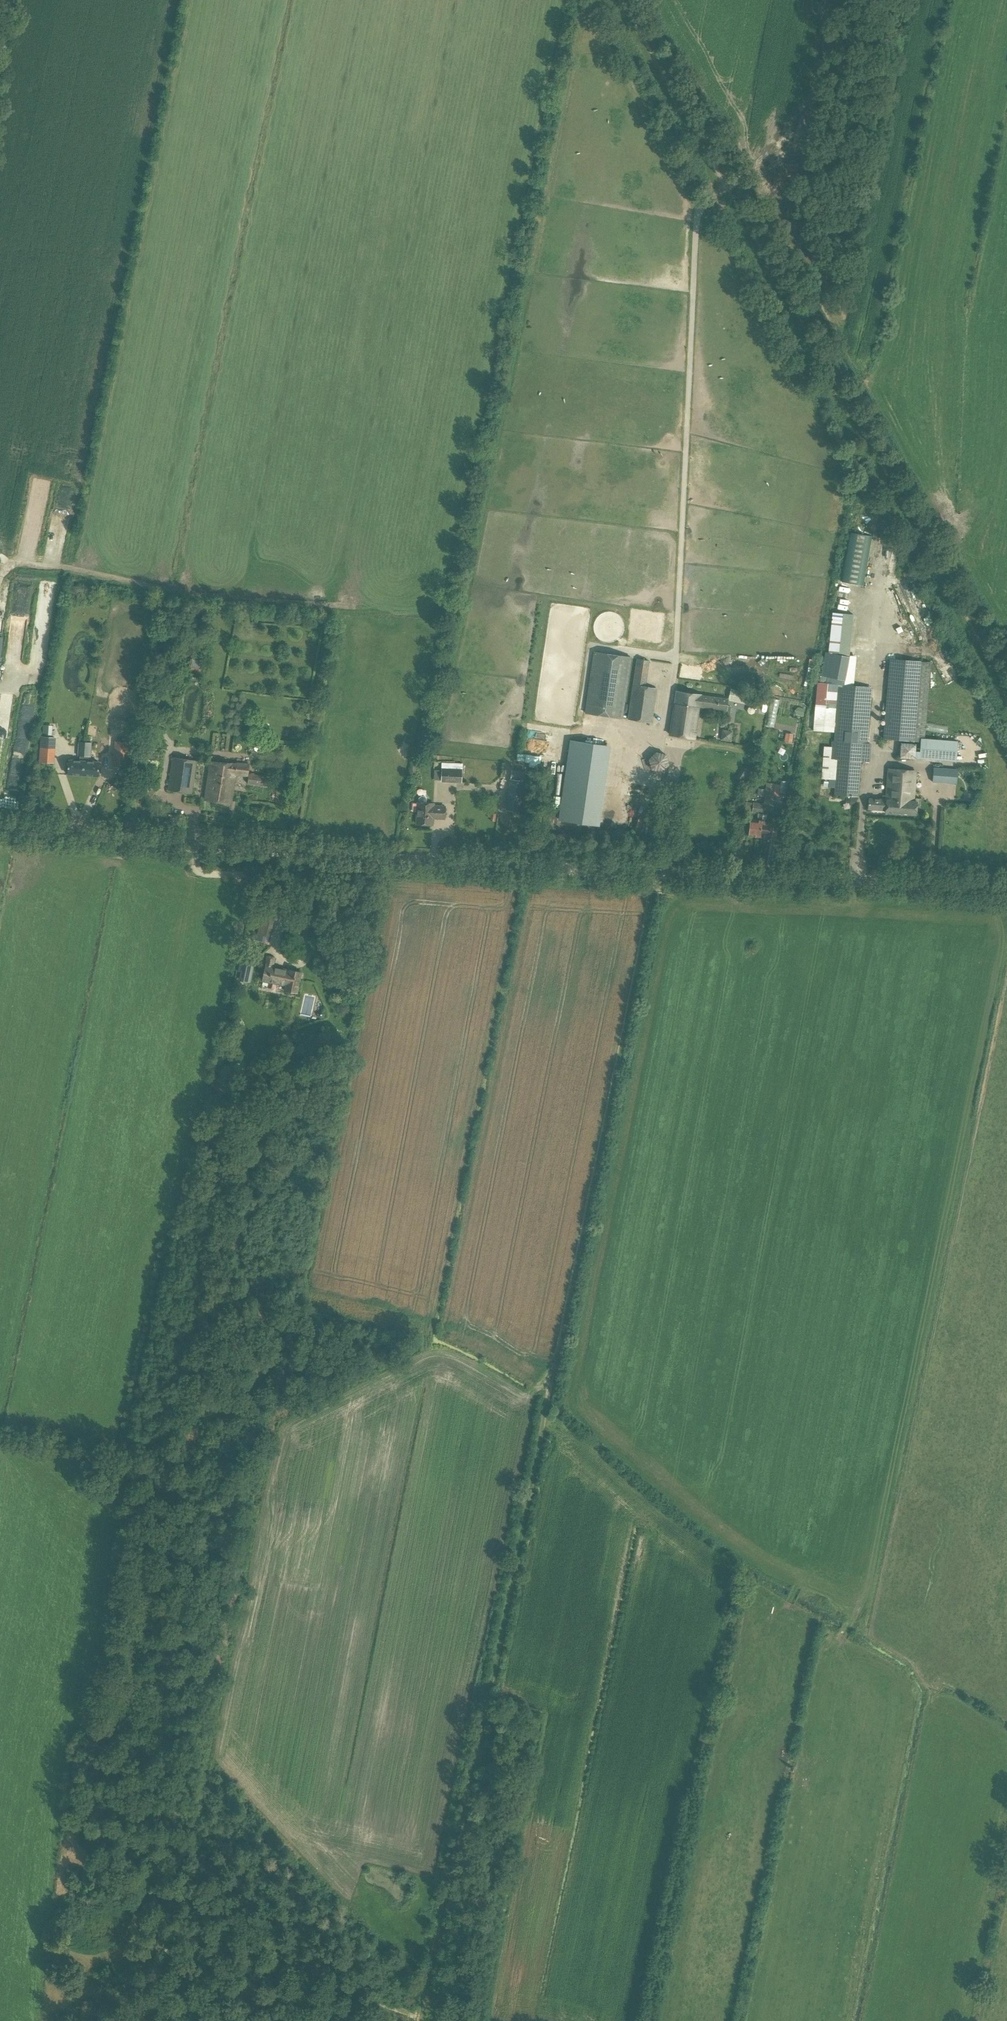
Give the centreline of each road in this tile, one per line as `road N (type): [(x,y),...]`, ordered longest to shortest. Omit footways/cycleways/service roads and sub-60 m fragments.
road 1 (track): [(421,2020),(651,895)]
road 2 (unclassified): [(1006,888),(391,859),(0,826)]
road 3 (track): [(732,182),(629,0)]

